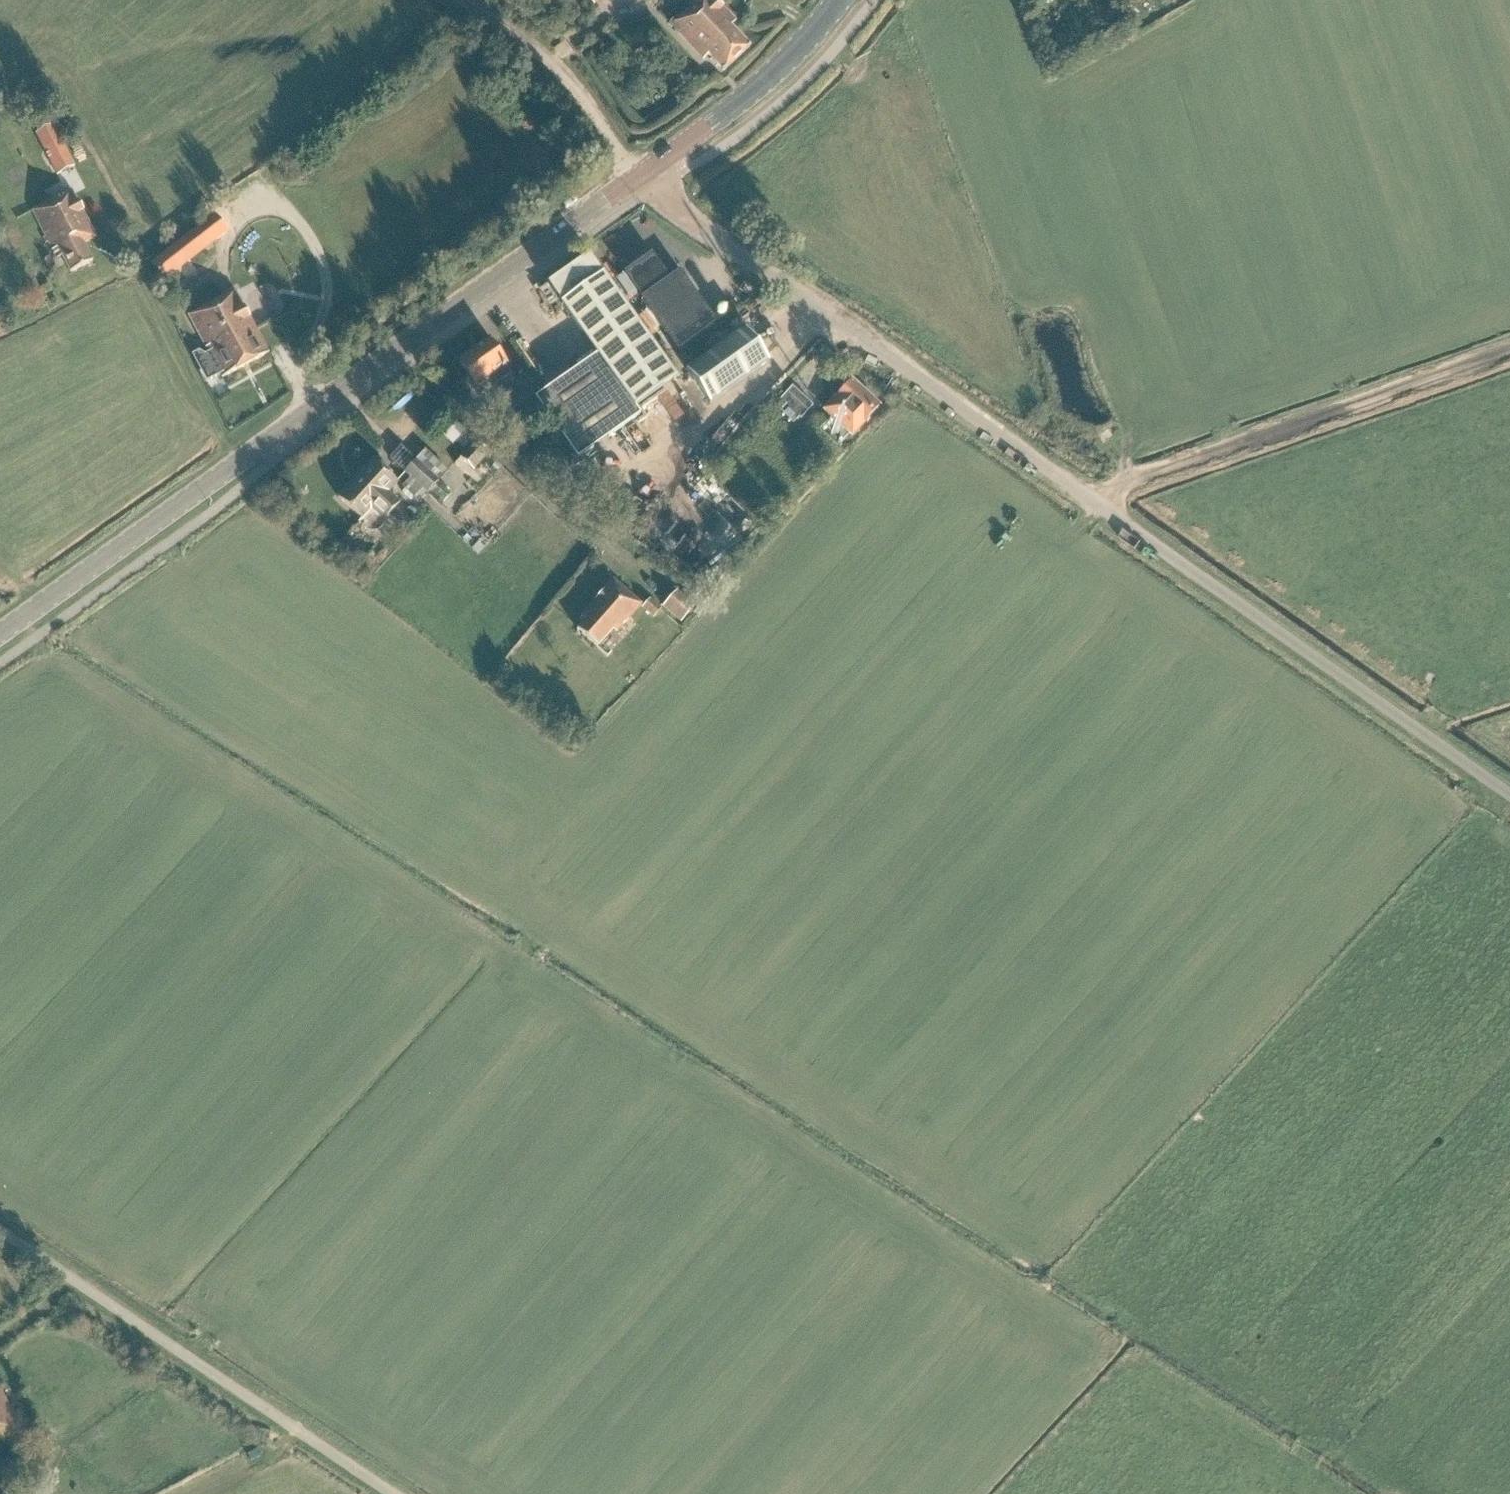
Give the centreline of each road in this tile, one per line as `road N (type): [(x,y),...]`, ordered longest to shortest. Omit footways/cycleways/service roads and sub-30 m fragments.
road 1 (unclassified): [(1509,798),(704,233),(641,177)]
road 2 (tertiary): [(0,632),(641,177)]
road 3 (unclassified): [(395,1493),(0,1227)]
road 4 (track): [(1094,505),(1152,475),(1509,350)]
road 5 (track): [(393,352),(640,570)]
road 6 (track): [(314,409),(294,371),(327,291),(316,243),(280,208),(237,220),(225,258)]
road 7 (tertiary): [(641,177),(749,96),(839,0)]
road 8 (track): [(237,463),(130,254),(111,249)]
road 9 (unclassified): [(550,62),(641,177)]

